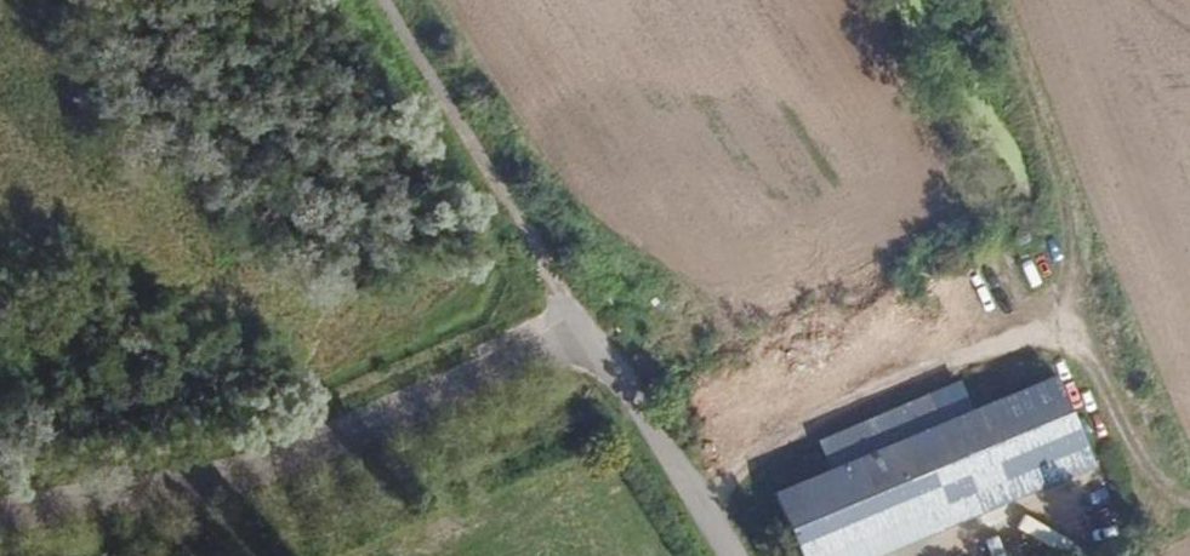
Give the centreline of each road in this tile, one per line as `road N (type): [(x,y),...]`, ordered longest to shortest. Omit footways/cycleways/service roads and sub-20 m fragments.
road 1 (unclassified): [(735,555),(581,319),(312,445),(199,473),(0,506)]
road 2 (track): [(693,486),(1049,335),(1072,277),(1060,198),(1027,119)]
road 3 (track): [(581,319),(383,0)]
road 4 (track): [(1049,335),(1145,470),(1189,496)]
road 5 (track): [(932,555),(1083,496)]

